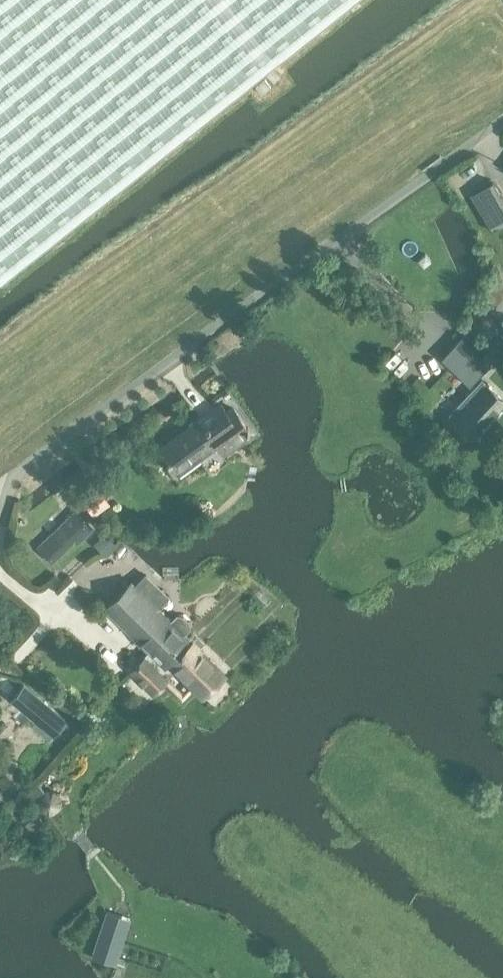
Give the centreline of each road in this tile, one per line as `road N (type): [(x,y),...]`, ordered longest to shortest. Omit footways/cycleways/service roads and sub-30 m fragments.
road 1 (unclassified): [(0,486),(502,124)]

